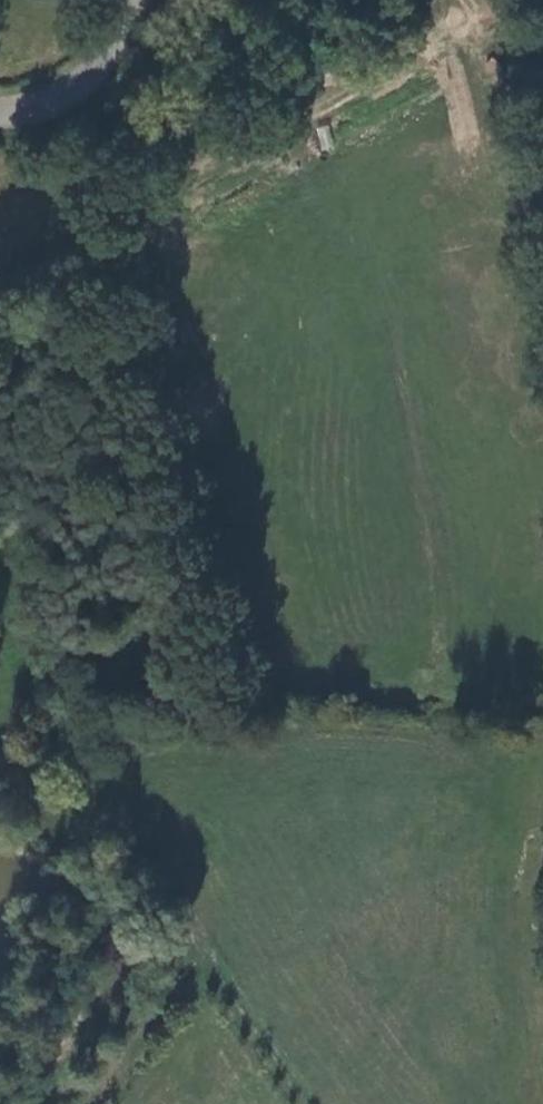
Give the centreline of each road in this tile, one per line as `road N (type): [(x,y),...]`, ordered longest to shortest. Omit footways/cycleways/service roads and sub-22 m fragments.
road 1 (unclassified): [(0,110),(38,105),(106,61),(138,0)]

